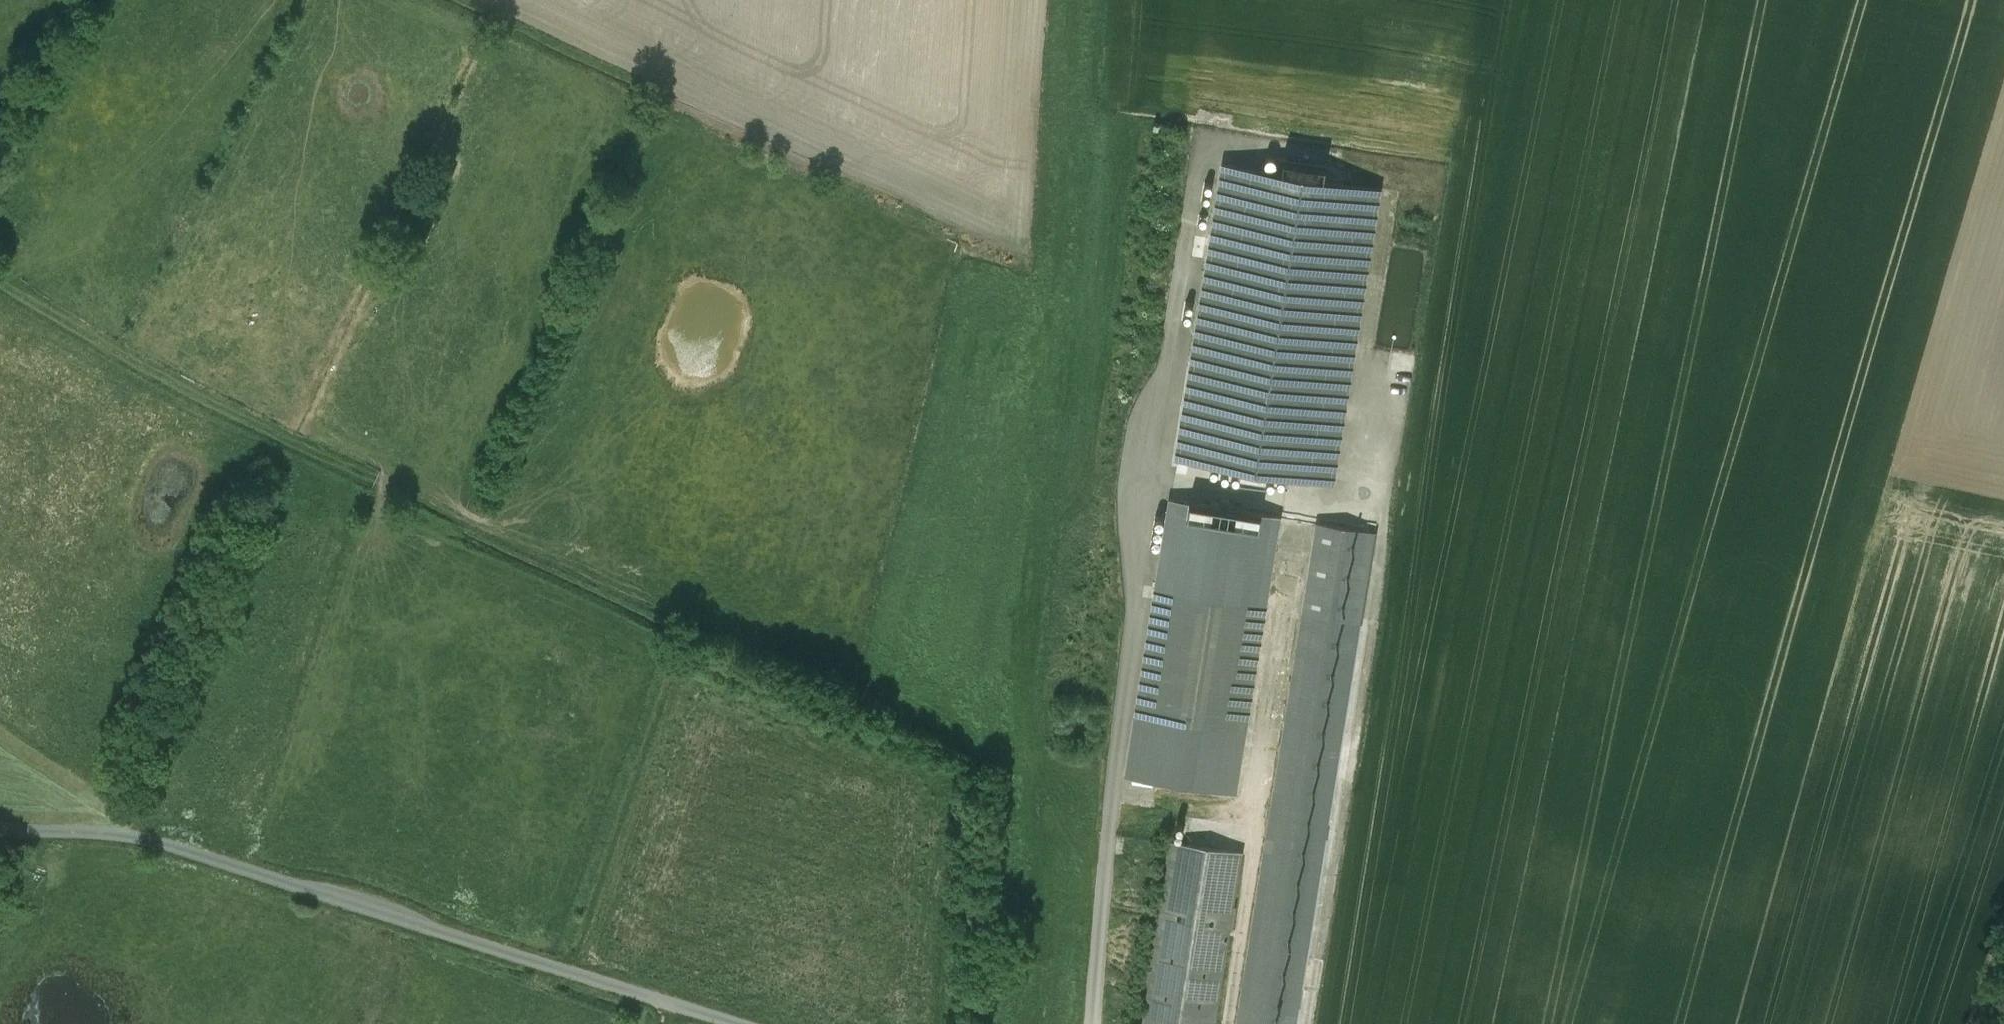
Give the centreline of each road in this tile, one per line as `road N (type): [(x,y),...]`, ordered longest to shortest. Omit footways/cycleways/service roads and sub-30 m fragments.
road 1 (unclassified): [(741,1023),(196,853),(127,834),(0,826)]
road 2 (track): [(0,282),(114,351),(303,447),(338,454)]

